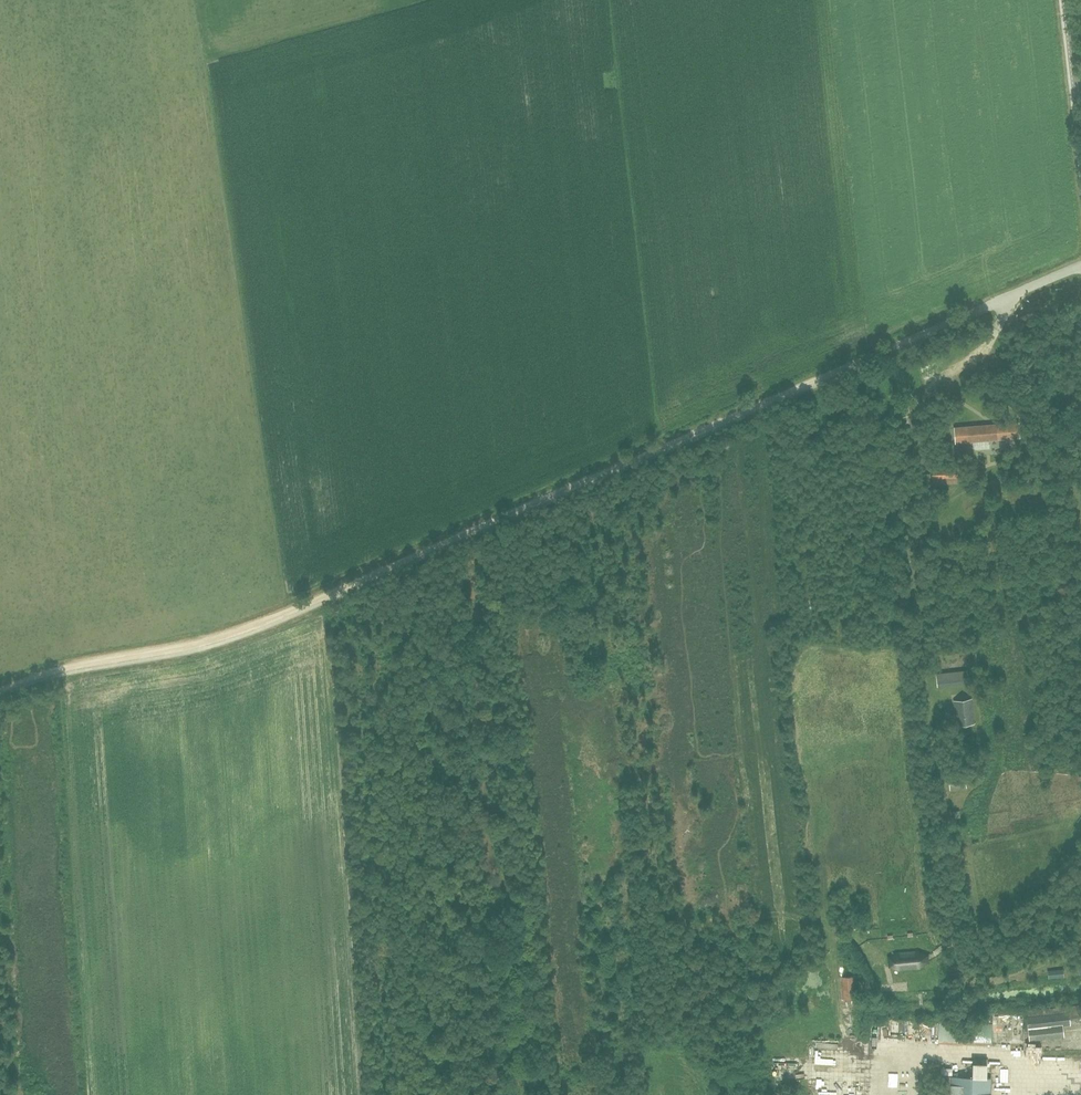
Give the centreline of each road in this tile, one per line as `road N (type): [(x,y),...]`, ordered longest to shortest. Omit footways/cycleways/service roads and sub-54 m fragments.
road 1 (track): [(1012,295),(272,617),(0,684)]
road 2 (tertiary): [(1080,138),(1065,0)]

